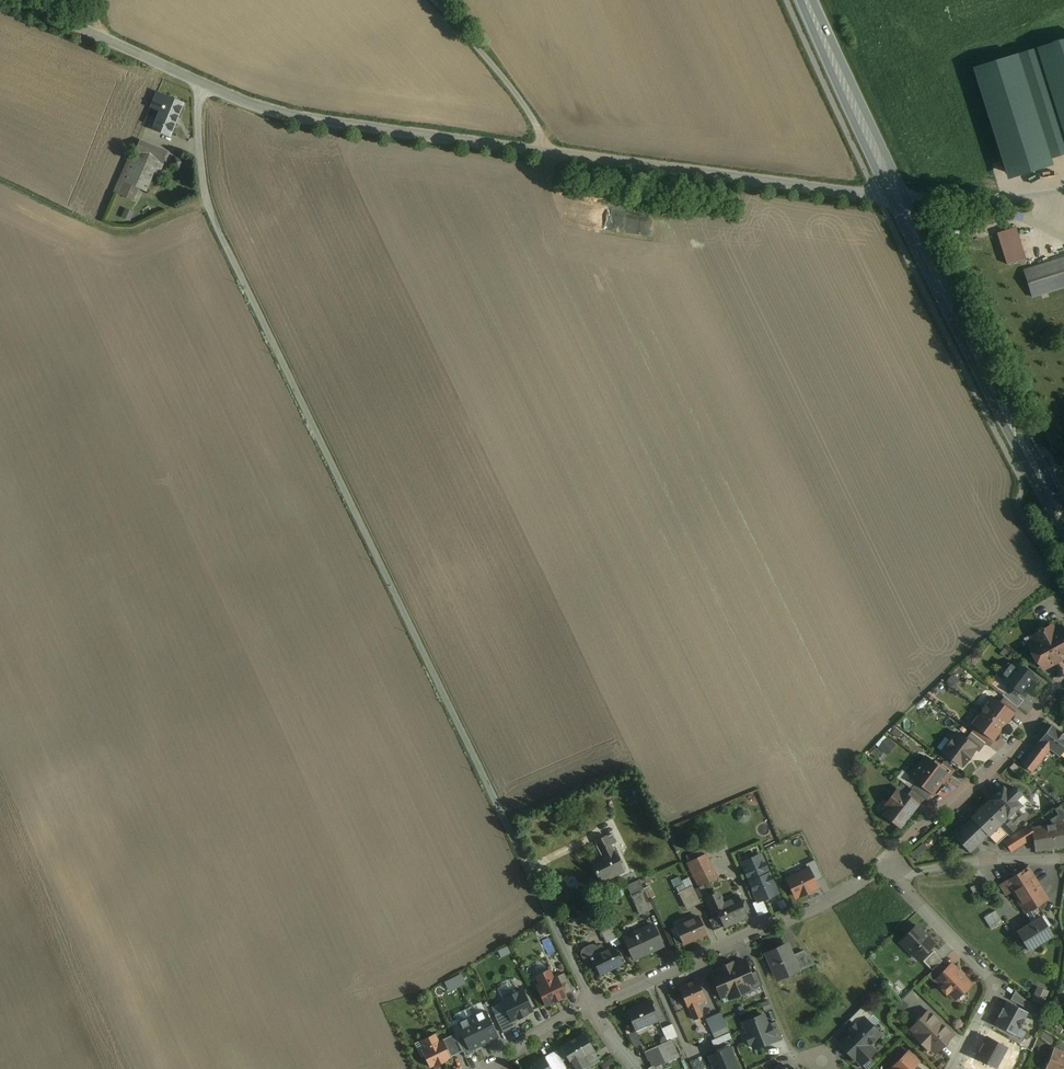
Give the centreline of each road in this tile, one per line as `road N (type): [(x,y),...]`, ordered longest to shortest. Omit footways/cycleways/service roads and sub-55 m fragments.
road 1 (unclassified): [(197,82),(209,211),(519,850)]
road 2 (unclassified): [(197,82),(293,116),(893,197)]
road 3 (residential): [(885,862),(796,913),(592,1004)]
road 4 (primary): [(893,197),(1043,482)]
road 5 (residential): [(1063,681),(1008,754),(885,862)]
road 6 (residential): [(896,876),(994,988),(953,1068)]
road 7 (primary): [(806,0),(893,197)]
road 8 (unclassified): [(19,0),(197,82)]
road 9 (unclassified): [(893,197),(983,201),(1063,190)]
road 10 (residential): [(519,850),(592,1004)]
road 11 (residential): [(1063,860),(988,859),(896,876)]
road 12 (residential): [(592,1004),(483,1068)]

